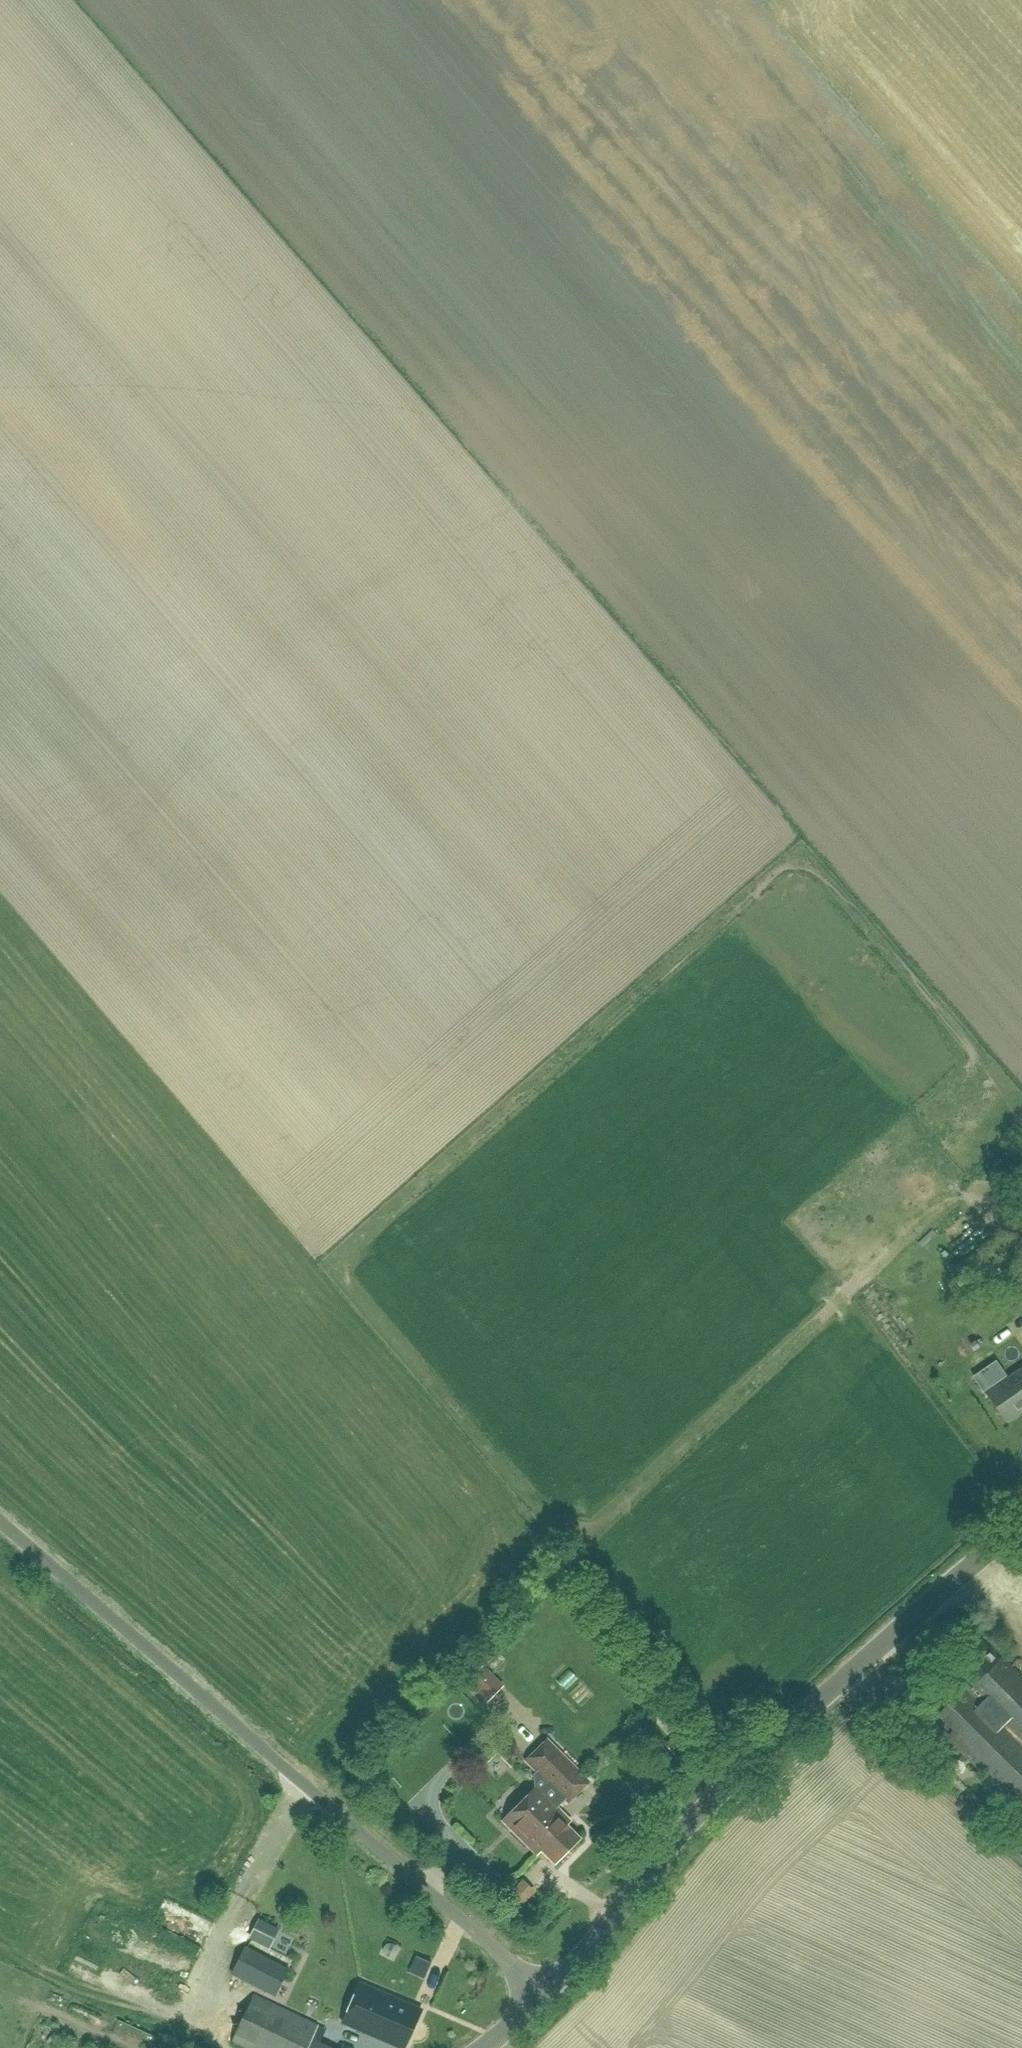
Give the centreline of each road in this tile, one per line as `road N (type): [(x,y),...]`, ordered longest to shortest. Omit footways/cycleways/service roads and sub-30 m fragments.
road 1 (unclassified): [(546,1994),(0,1524)]
road 2 (unclassified): [(546,1994),(681,1829),(1021,1524)]

